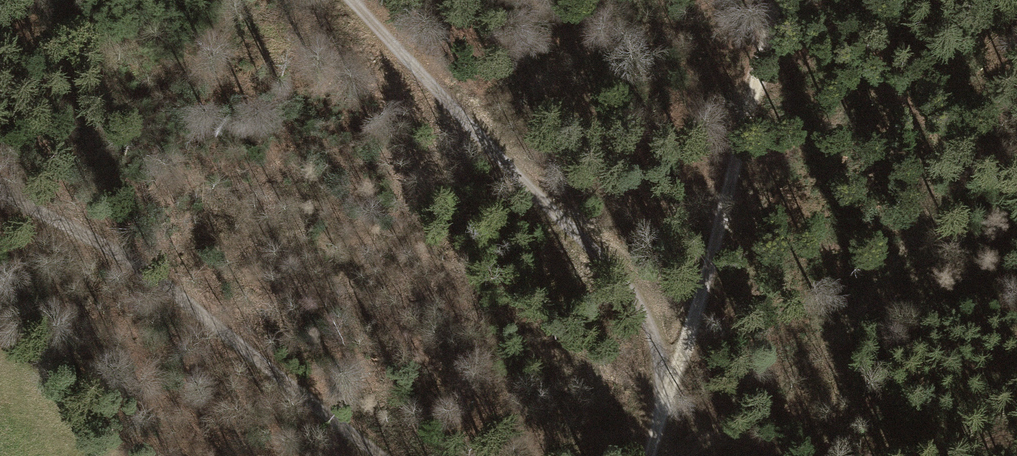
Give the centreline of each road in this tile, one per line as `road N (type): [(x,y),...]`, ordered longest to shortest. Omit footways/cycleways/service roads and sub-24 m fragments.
road 1 (track): [(668,408),(653,334),(607,265),(353,0)]
road 2 (track): [(0,198),(97,241),(197,310),(374,455)]
road 3 (track): [(668,408),(779,0)]

